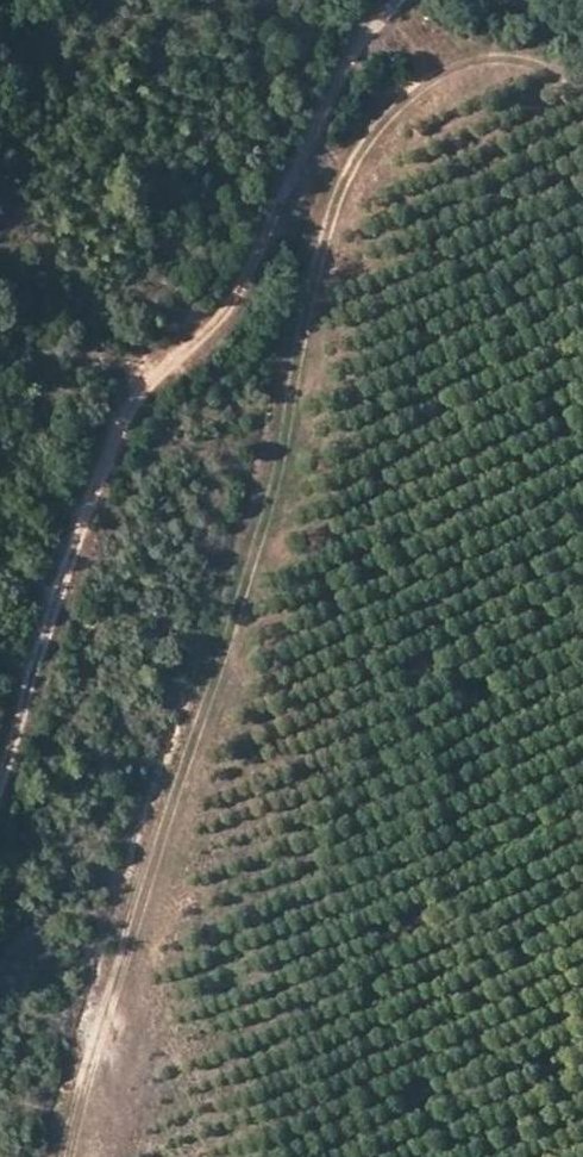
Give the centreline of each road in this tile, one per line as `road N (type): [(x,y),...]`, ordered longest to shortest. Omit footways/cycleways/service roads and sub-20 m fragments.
road 1 (track): [(63,1156),(90,1048),(277,476),(322,246),(355,159),(413,88),(420,49),(399,0)]
road 2 (track): [(396,0),(372,25),(216,322),(137,387),(115,425),(0,776)]

